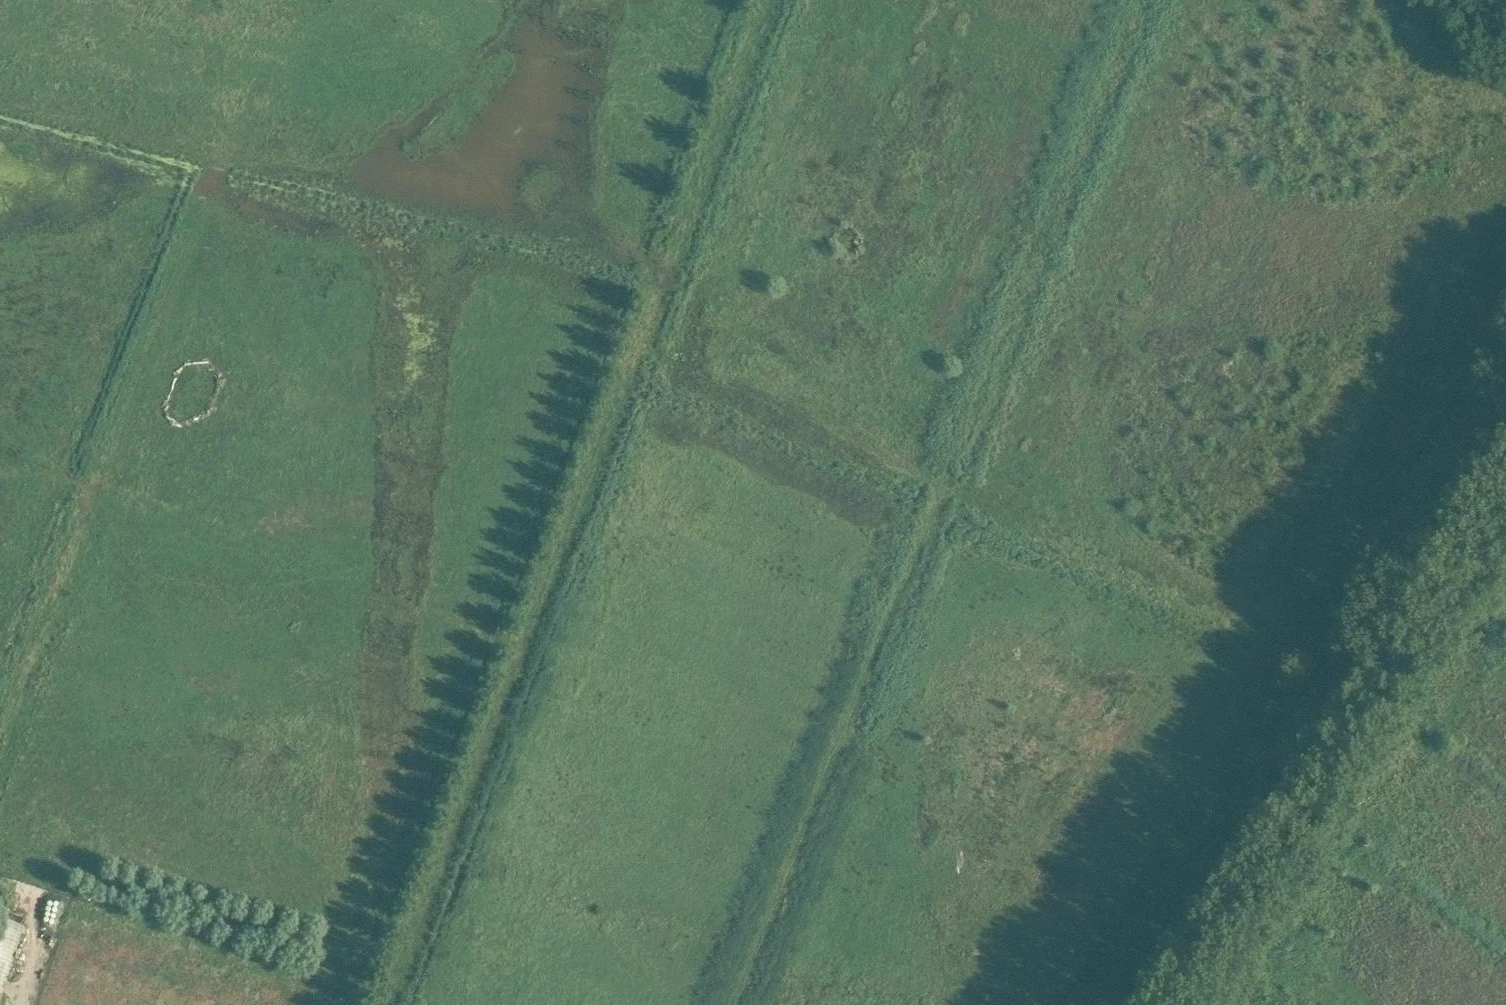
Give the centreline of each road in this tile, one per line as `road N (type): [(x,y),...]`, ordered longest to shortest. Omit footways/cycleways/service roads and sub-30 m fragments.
road 1 (track): [(1505,495),(1172,1004)]

